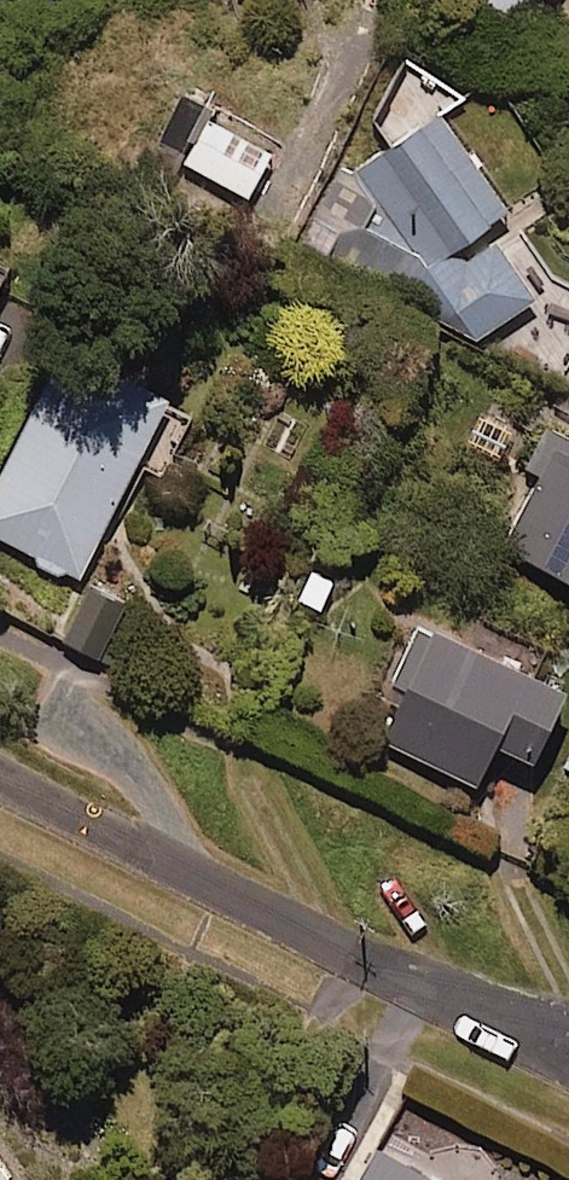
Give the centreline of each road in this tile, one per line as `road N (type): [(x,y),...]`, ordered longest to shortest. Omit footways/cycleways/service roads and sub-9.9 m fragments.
road 1 (residential): [(568,1054),(0,780)]

